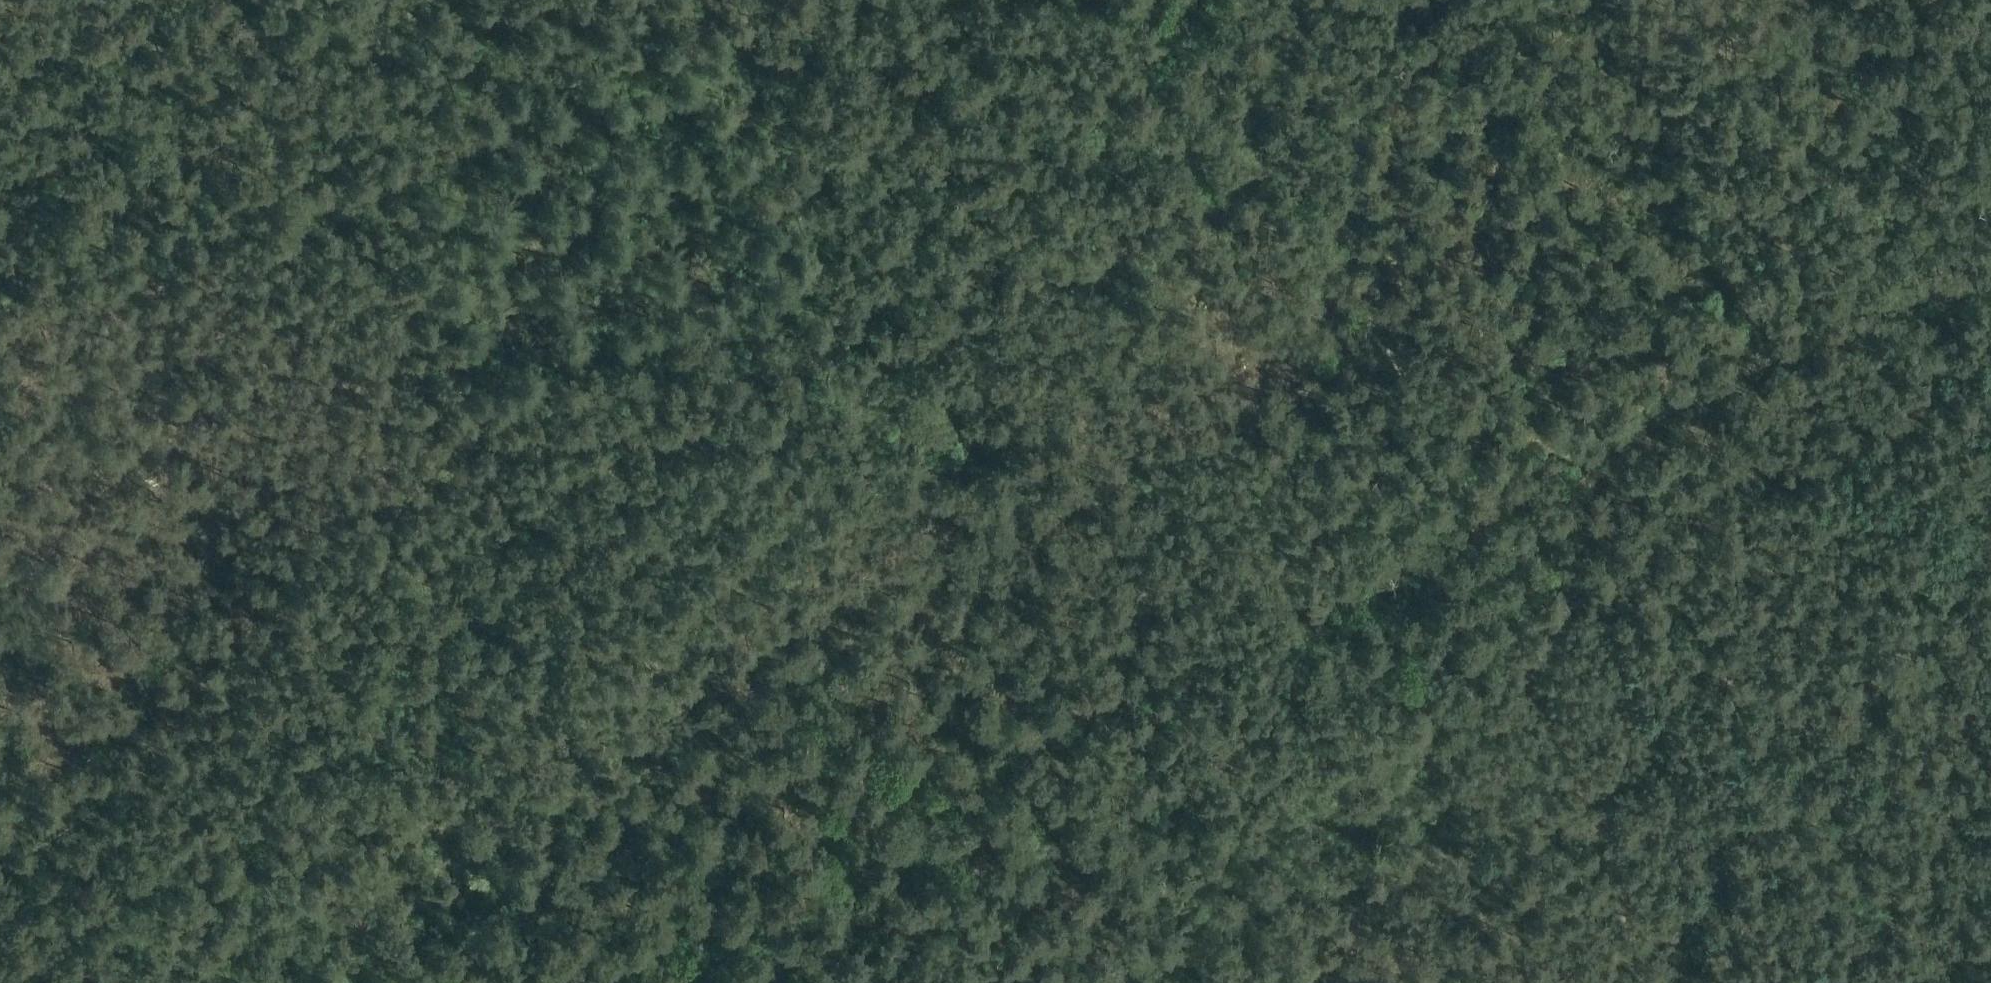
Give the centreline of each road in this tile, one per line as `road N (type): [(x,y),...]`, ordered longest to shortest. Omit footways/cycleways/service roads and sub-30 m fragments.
road 1 (track): [(1140,0),(1250,105),(1315,187),(1400,369),(1484,515),(1745,375),(1990,275)]
road 2 (track): [(1646,982),(1484,515)]

